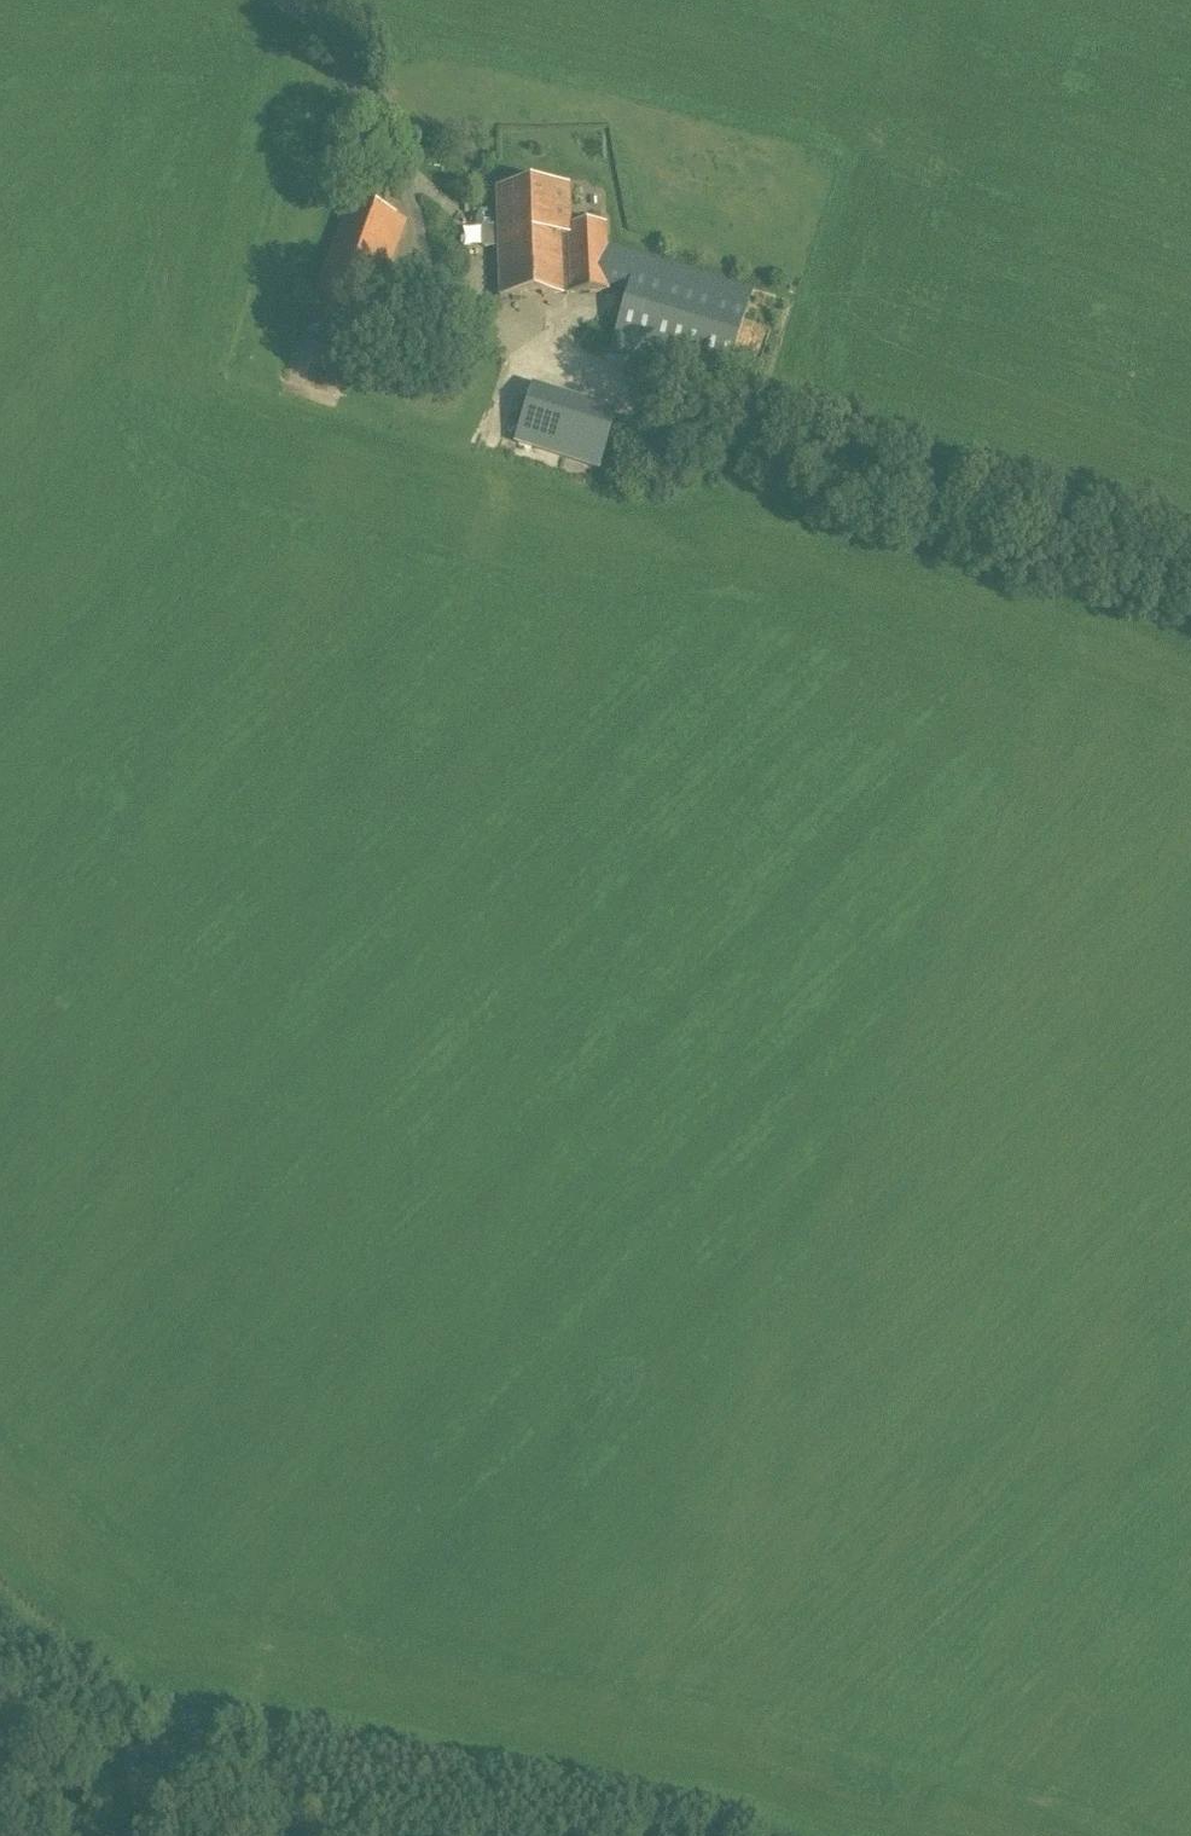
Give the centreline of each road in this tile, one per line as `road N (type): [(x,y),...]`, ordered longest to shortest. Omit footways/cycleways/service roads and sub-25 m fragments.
road 1 (track): [(1190,594),(641,410),(436,293),(393,147),(369,103),(288,0)]

